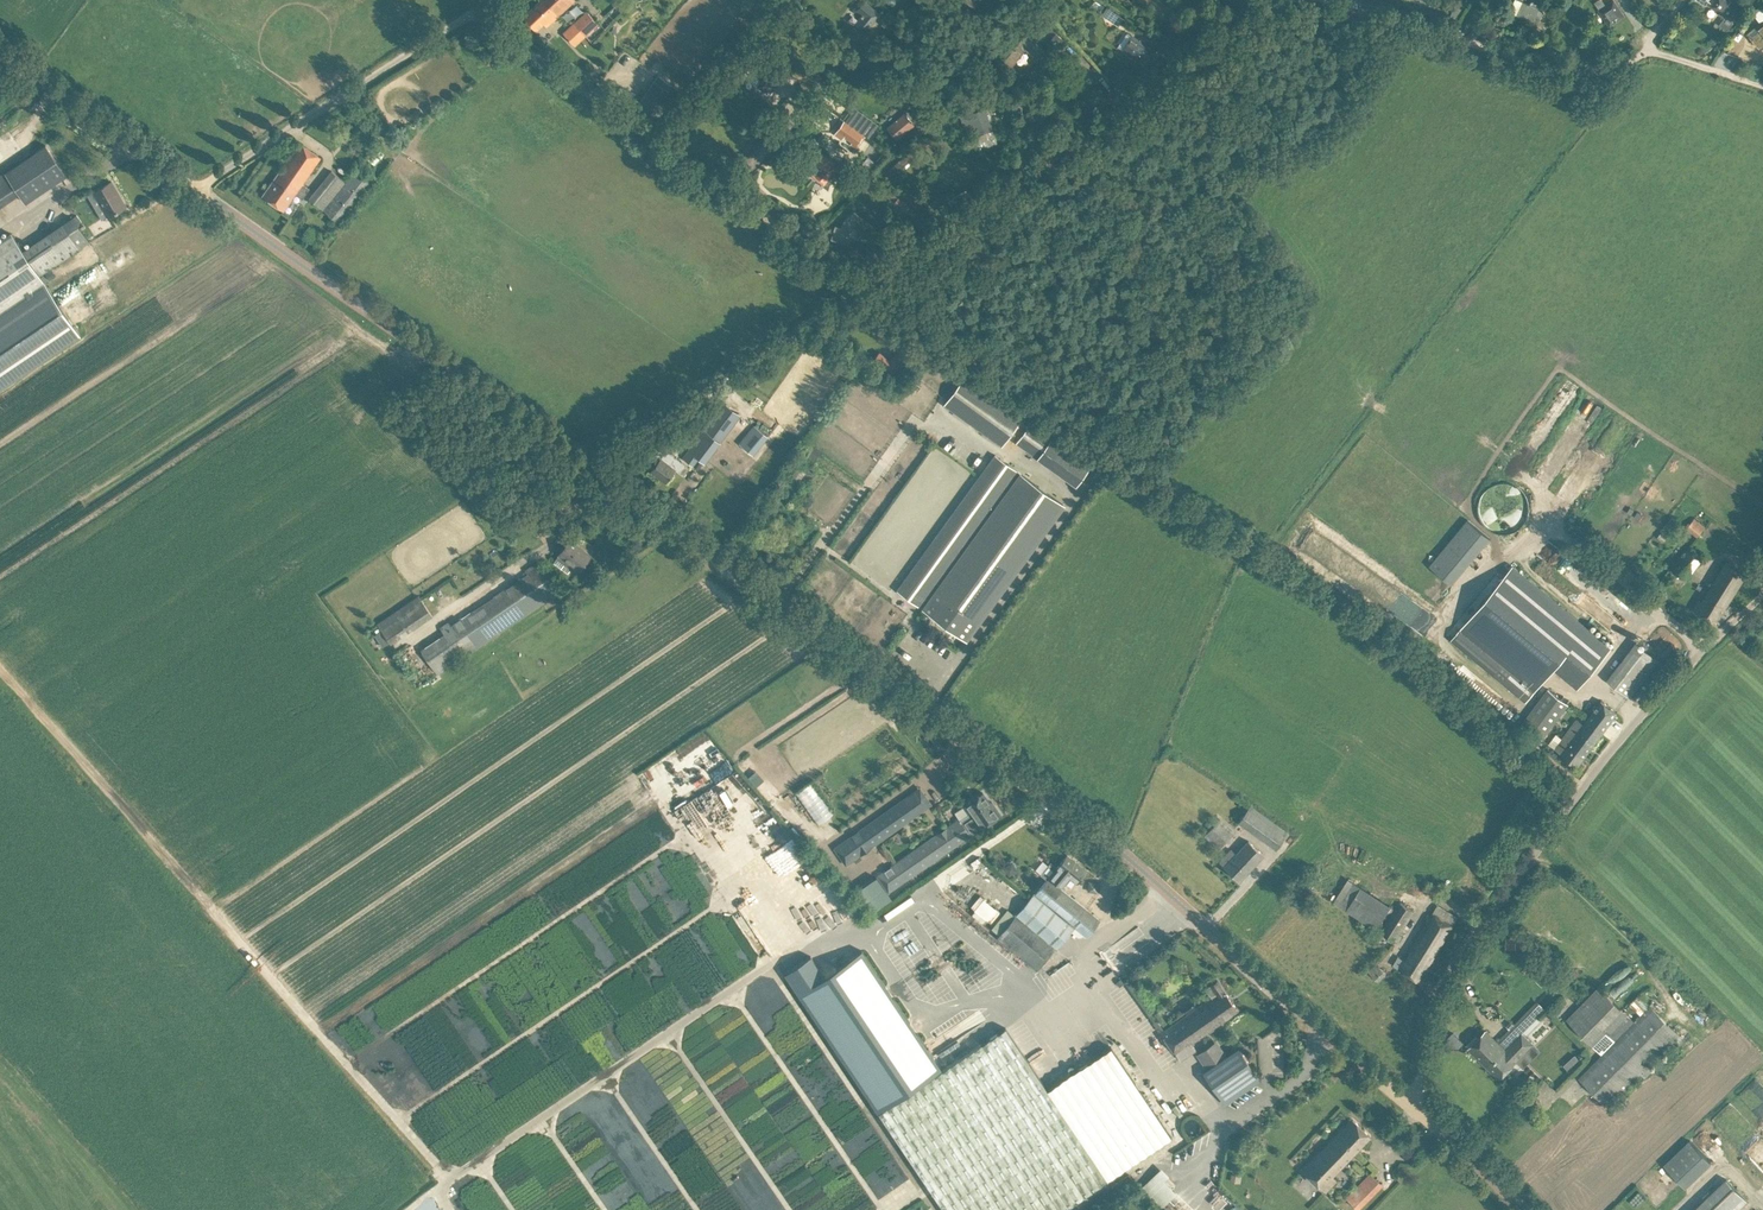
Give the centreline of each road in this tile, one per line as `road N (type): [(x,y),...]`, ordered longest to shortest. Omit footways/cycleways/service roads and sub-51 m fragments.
road 1 (unclassified): [(1414,1109),(1091,828),(195,189)]
road 2 (track): [(1583,788),(1362,622),(1250,554),(864,285)]
road 3 (unclassified): [(1414,1109),(1434,1002),(1466,946),(1641,714),(1762,597)]
road 4 (track): [(1284,0),(864,285)]
road 5 (track): [(864,285),(474,11)]
road 6 (unclassified): [(1762,87),(1648,50),(1591,67),(1534,62),(1333,0)]
road 7 (unclassified): [(195,189),(489,0)]
road 8 (track): [(864,285),(594,470)]
road 9 (unclassified): [(195,189),(0,52)]
road 10 (track): [(859,54),(729,191)]
road 11 (unclassified): [(1523,1209),(1414,1109)]

